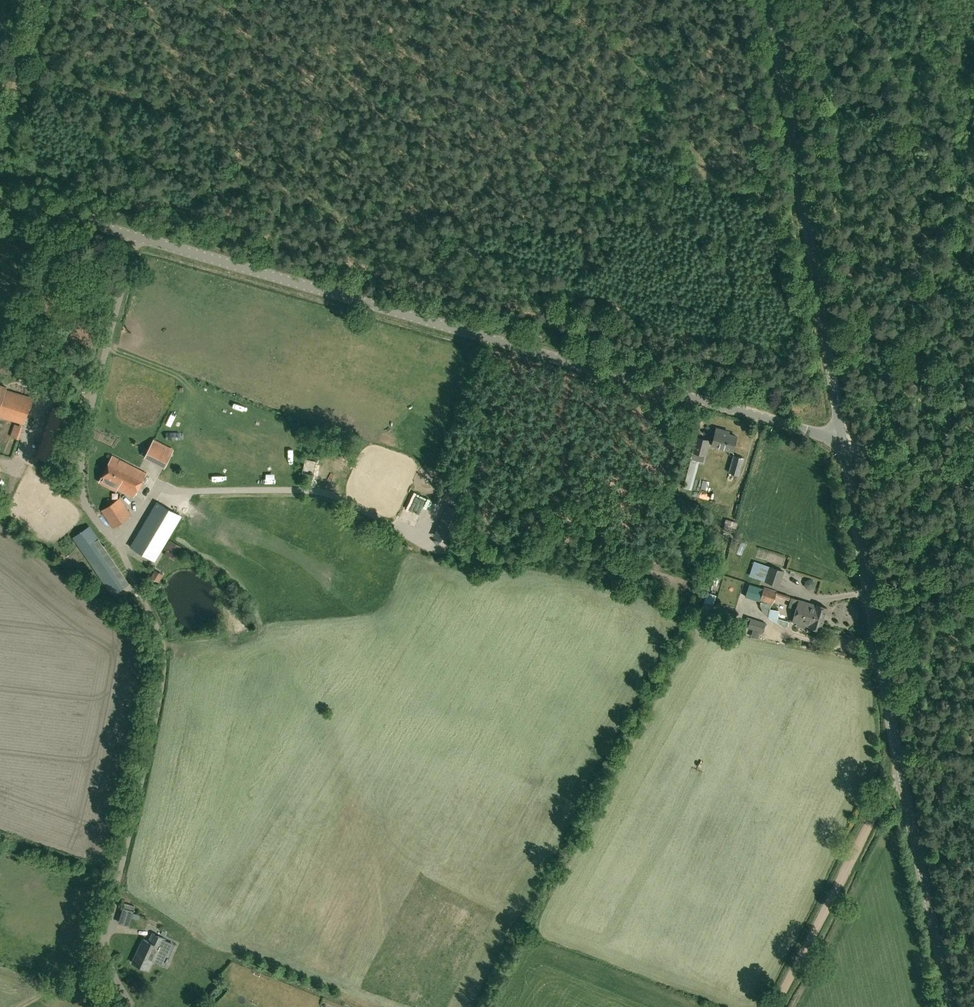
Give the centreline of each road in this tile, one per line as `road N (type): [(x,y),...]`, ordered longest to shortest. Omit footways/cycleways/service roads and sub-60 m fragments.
road 1 (tertiary): [(842,440),(139,239)]
road 2 (tertiary): [(950,1006),(842,440)]
road 3 (unclassified): [(139,239),(86,415),(80,478),(87,507),(118,541),(148,607),(162,667)]
road 4 (tertiary): [(842,440),(770,0)]
road 5 (unclassified): [(128,1006),(107,962),(107,937),(162,667)]
road 6 (track): [(777,1006),(901,774)]
road 7 (track): [(718,597),(546,532)]
road 8 (track): [(45,0),(0,143)]
road 9 (tertiary): [(139,239),(0,199)]
road 10 (track): [(973,478),(842,440)]

